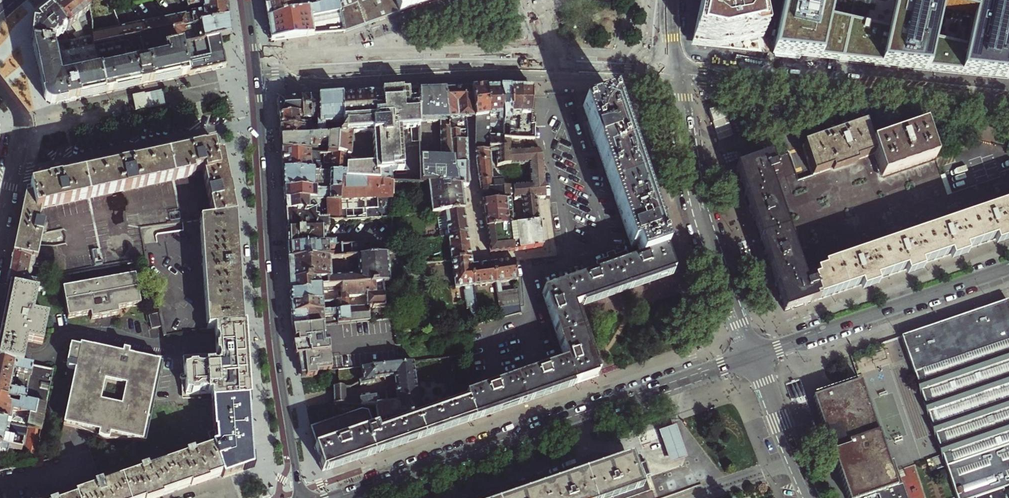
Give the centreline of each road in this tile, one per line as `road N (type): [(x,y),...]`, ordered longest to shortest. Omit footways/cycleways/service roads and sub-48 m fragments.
road 1 (tertiary): [(333,497),(753,355)]
road 2 (tertiary): [(256,76),(678,68)]
road 3 (tertiary): [(299,497),(273,335),(260,124)]
road 4 (tertiary): [(1008,99),(678,68)]
road 5 (residential): [(678,68),(698,203),(753,355)]
road 6 (tertiary): [(753,355),(1008,269)]
road 7 (residential): [(260,124),(12,176)]
road 8 (residential): [(812,497),(753,355)]

